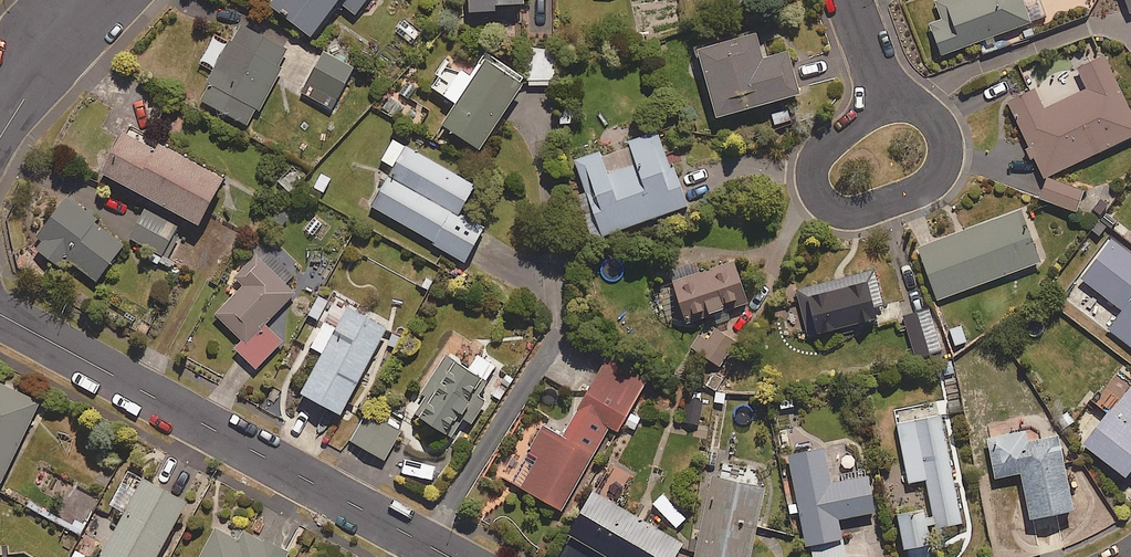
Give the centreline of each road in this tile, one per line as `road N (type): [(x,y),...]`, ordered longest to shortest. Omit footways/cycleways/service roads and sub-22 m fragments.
road 1 (residential): [(0,315),(452,556)]
road 2 (residential): [(888,96),(934,121),(943,136),(941,173),(928,187),(840,212),(815,195),(814,161),(874,112)]
road 3 (residential): [(0,131),(38,77),(113,0)]

